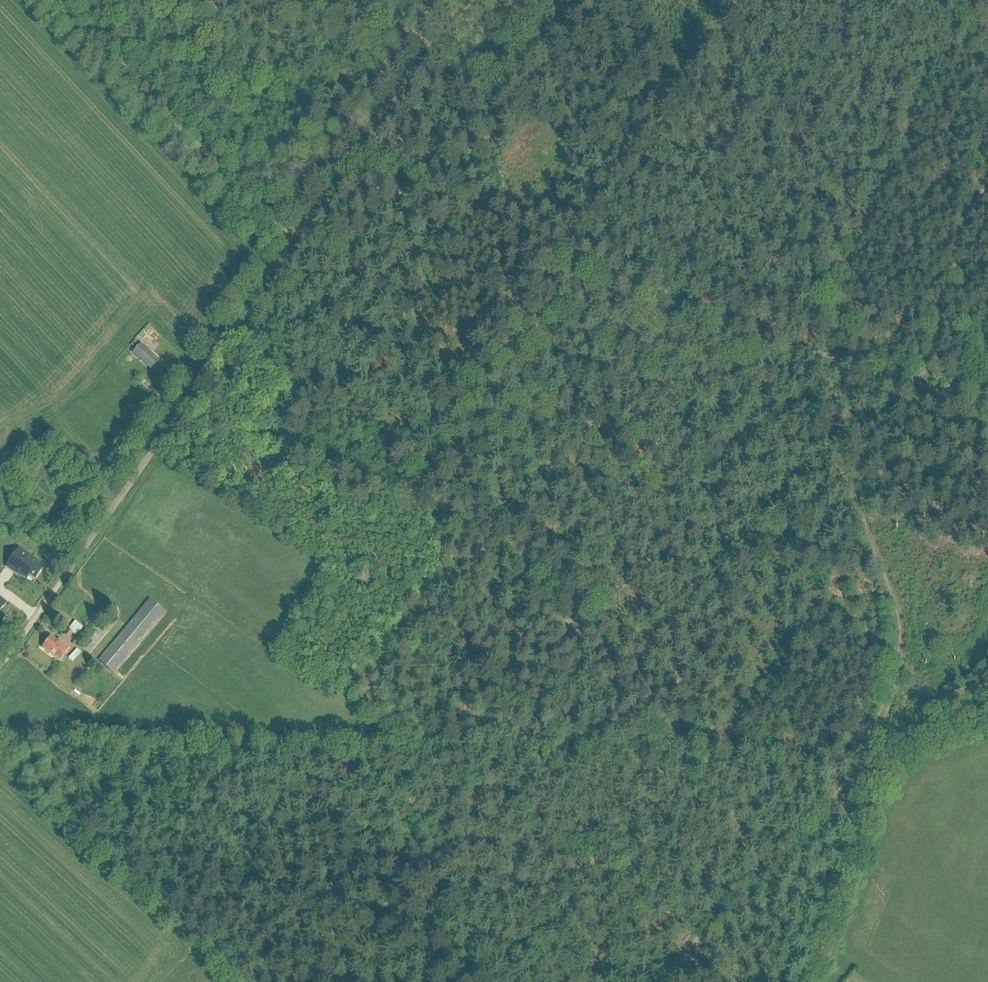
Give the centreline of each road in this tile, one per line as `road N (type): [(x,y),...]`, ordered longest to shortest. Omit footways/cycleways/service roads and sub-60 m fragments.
road 1 (track): [(379,142),(560,258),(829,358)]
road 2 (track): [(749,0),(454,401)]
road 3 (unclassified): [(0,668),(233,337)]
road 4 (track): [(899,666),(889,707),(854,772),(687,949)]
road 5 (track): [(298,246),(64,0)]
road 6 (track): [(829,358),(842,444),(896,612),(899,666)]
road 7 (track): [(366,840),(401,776),(444,727),(580,631)]
road 8 (track): [(687,514),(899,666)]
road 9 (track): [(267,289),(454,401)]
road 10 (track): [(687,514),(806,349)]
road 11 (track): [(420,510),(580,631)]
road 12 (track): [(375,138),(267,289)]
road 13 (track): [(472,0),(375,138)]
road 14 (track): [(209,371),(265,415),(272,413),(291,384),(251,349)]
road 15 (track): [(580,631),(687,514)]
road 16 (track): [(939,51),(803,0)]
road 17 (track): [(365,124),(309,0)]
road 18 (track): [(518,981),(419,889)]

